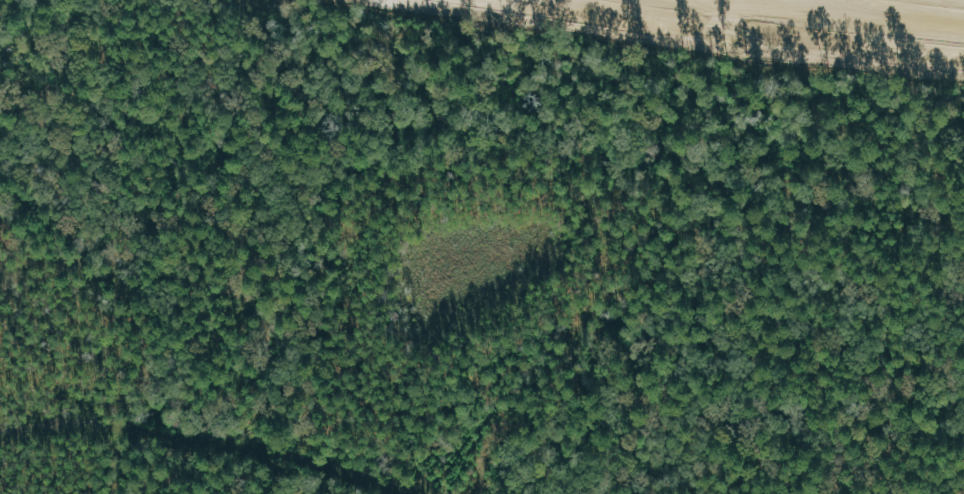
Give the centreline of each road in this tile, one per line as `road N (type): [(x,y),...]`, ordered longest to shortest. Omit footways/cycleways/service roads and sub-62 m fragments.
road 1 (secondary): [(469,0),(963,60)]

